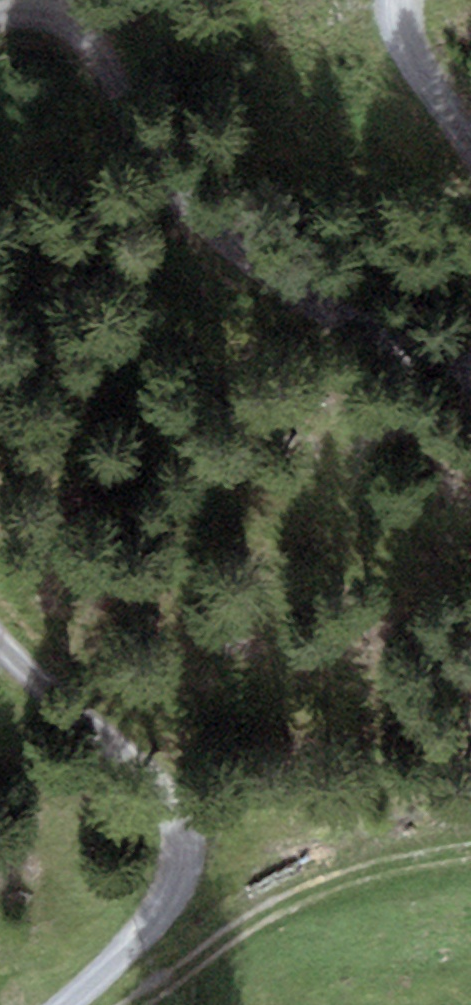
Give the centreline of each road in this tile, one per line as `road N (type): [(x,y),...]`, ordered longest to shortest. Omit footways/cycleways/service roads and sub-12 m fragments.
road 1 (track): [(0,4),(62,14),(233,244),(470,376)]
road 2 (track): [(69,1004),(105,977),(164,908),(181,859),(169,791),(0,633)]
road 3 (track): [(131,1004),(313,894),(470,865)]
road 4 (track): [(470,152),(412,50),(398,0)]

